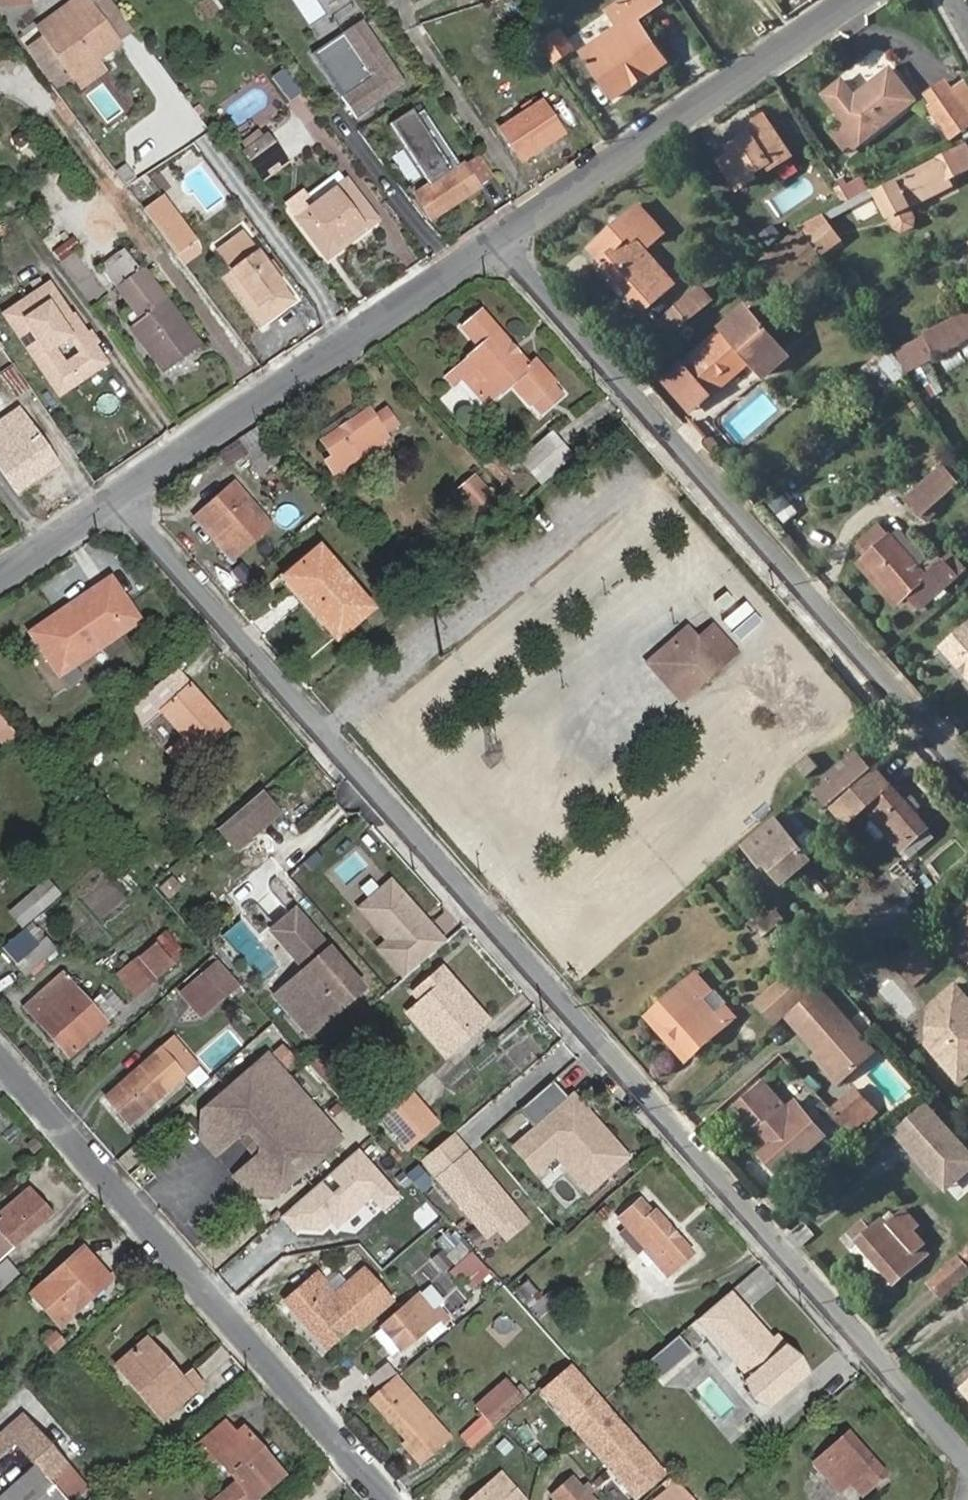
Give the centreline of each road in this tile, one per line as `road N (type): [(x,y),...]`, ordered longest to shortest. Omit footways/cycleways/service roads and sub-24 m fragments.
road 1 (residential): [(122,500),(967,1449)]
road 2 (residential): [(499,241),(967,776)]
road 3 (residential): [(0,1054),(391,1499)]
road 4 (residential): [(499,241),(122,500)]
road 5 (residential): [(856,0),(499,241)]
road 6 (residential): [(122,500),(0,580)]

